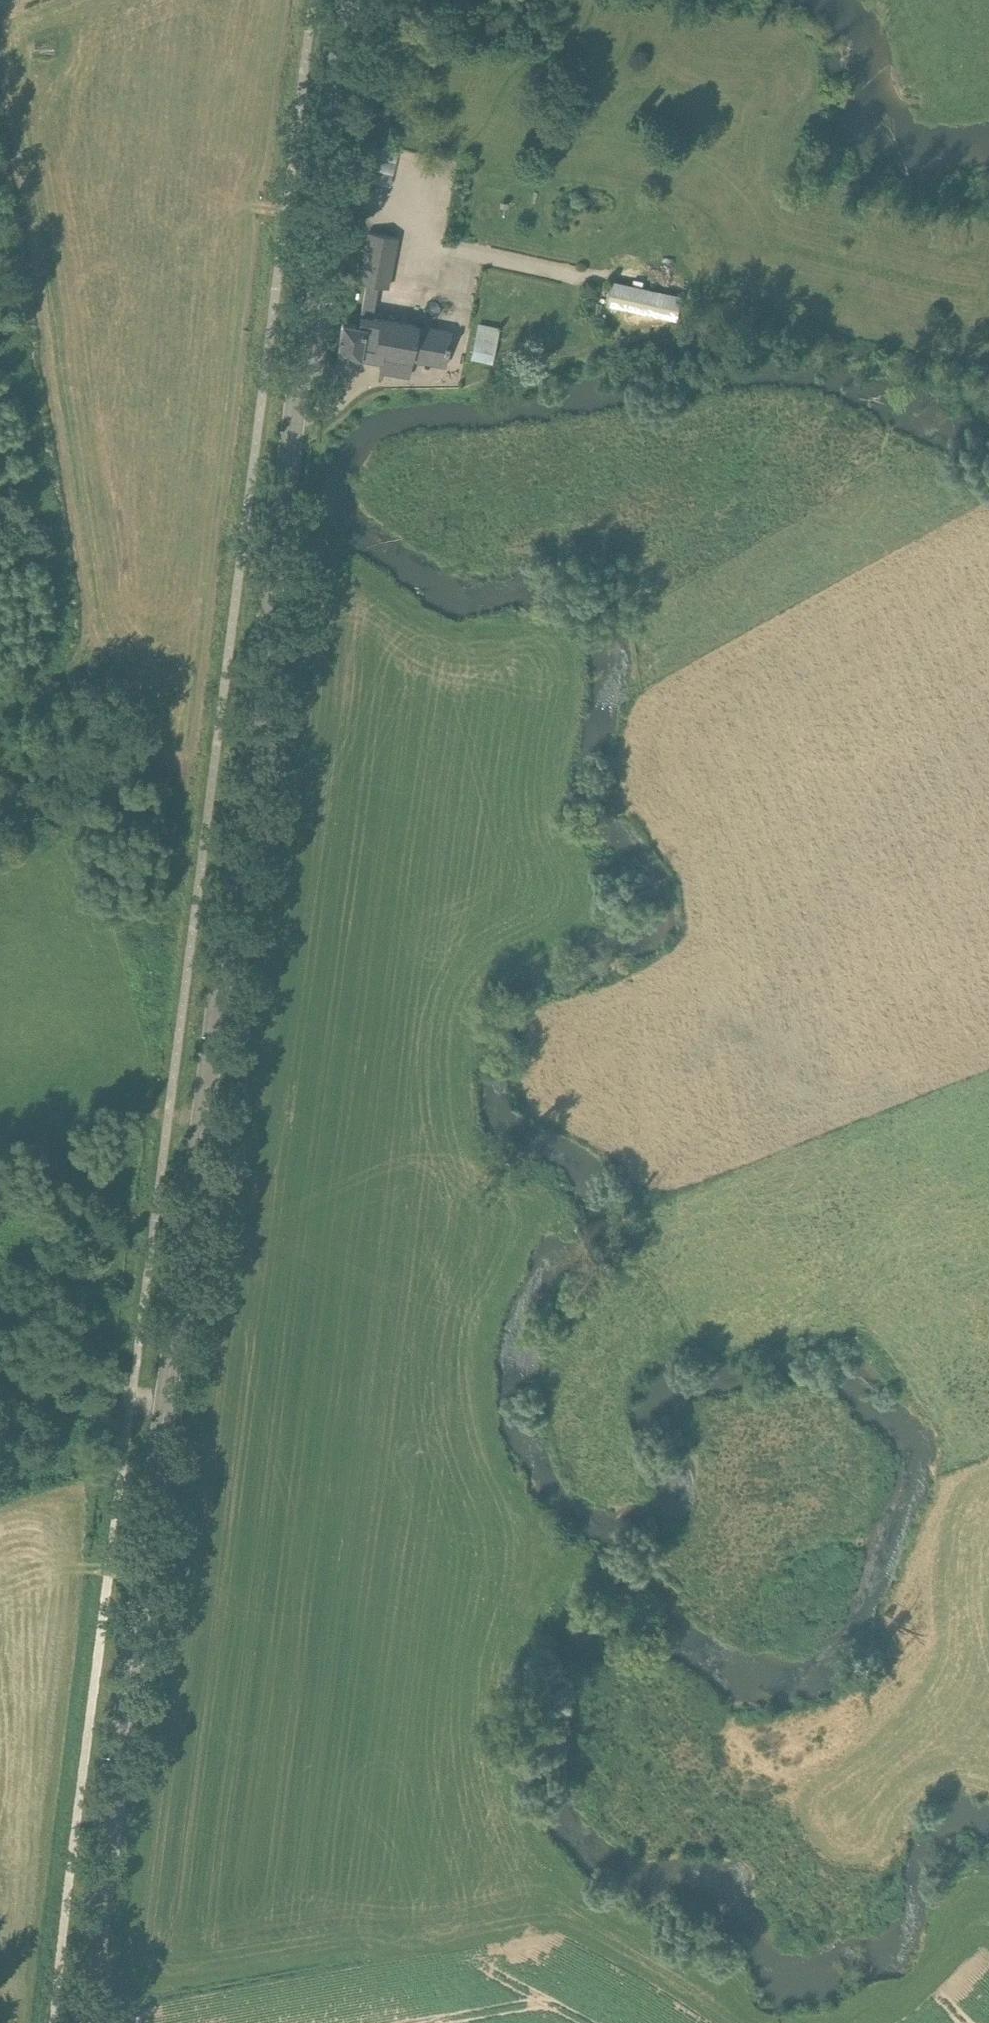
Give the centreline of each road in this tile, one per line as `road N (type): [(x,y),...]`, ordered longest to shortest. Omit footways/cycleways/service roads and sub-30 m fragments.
road 1 (secondary): [(84,2022),(348,0)]

